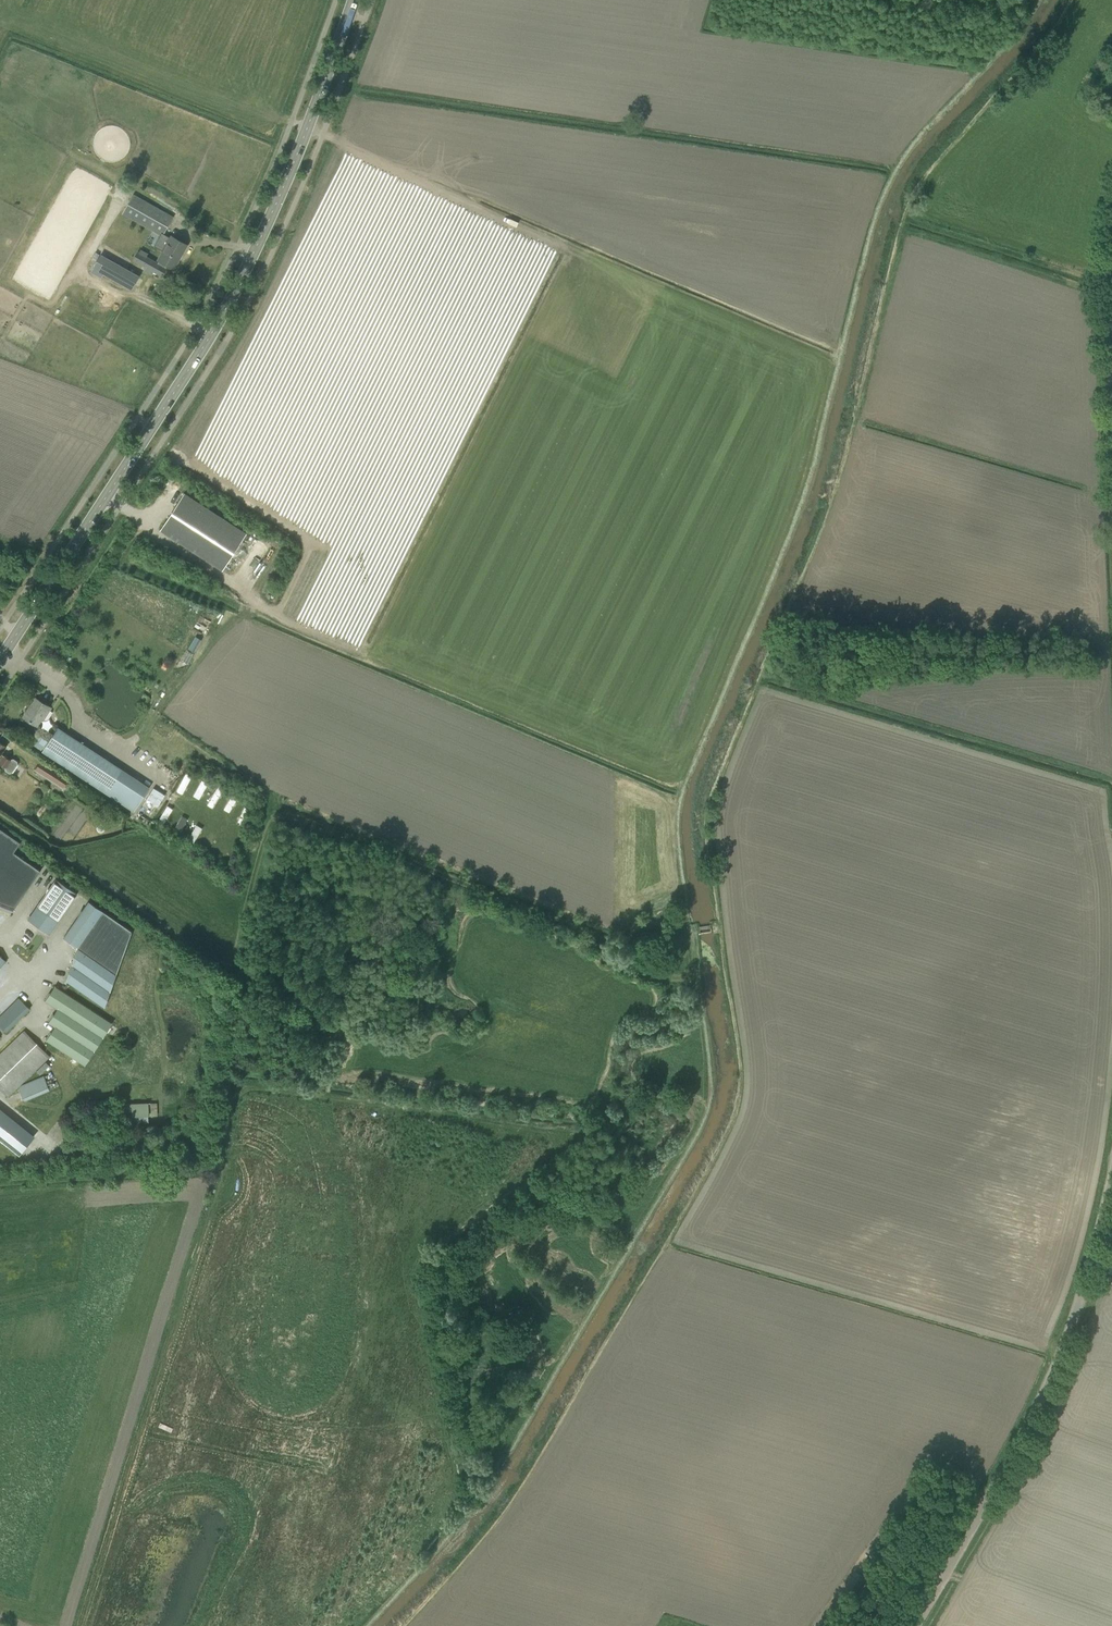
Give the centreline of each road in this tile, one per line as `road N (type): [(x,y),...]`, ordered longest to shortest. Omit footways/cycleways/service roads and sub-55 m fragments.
road 1 (secondary): [(0,660),(234,298),(354,0)]
road 2 (unclassified): [(913,1625),(1000,1480),(1056,1363),(1111,1167)]
road 3 (unclassified): [(1111,417),(1111,278)]

